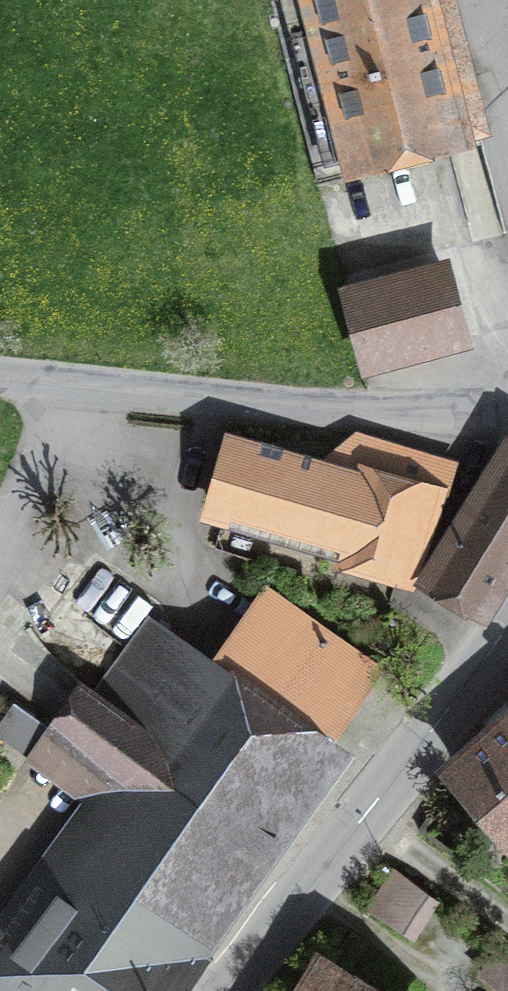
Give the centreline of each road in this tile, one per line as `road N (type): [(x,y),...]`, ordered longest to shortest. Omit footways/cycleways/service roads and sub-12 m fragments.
road 1 (unclassified): [(507,404),(349,400),(0,366)]
road 2 (tertiary): [(219,990),(507,625)]
road 3 (residential): [(505,0),(493,59),(507,128)]

